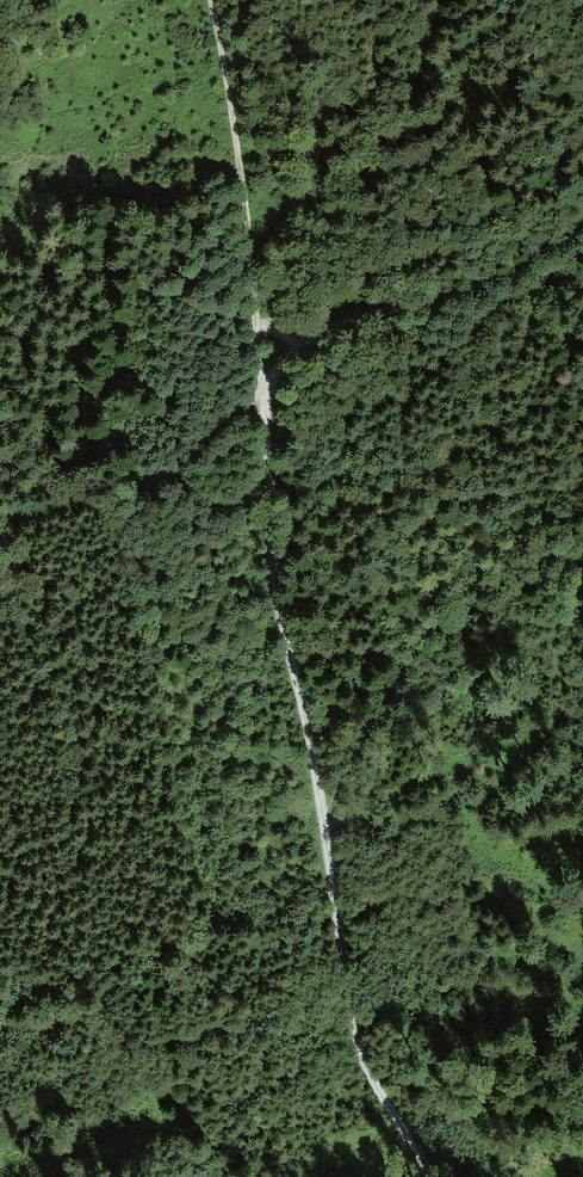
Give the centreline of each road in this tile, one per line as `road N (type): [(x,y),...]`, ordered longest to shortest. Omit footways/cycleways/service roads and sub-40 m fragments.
road 1 (unclassified): [(582,220),(541,255),(483,284),(295,345),(262,396),(277,598),(308,728),(345,991),(368,1071),(436,1176)]
road 2 (track): [(180,1152),(106,1013),(218,787),(277,598)]
road 3 (track): [(208,0),(243,188),(262,396)]
road 4 (track): [(0,516),(147,489),(262,396)]

